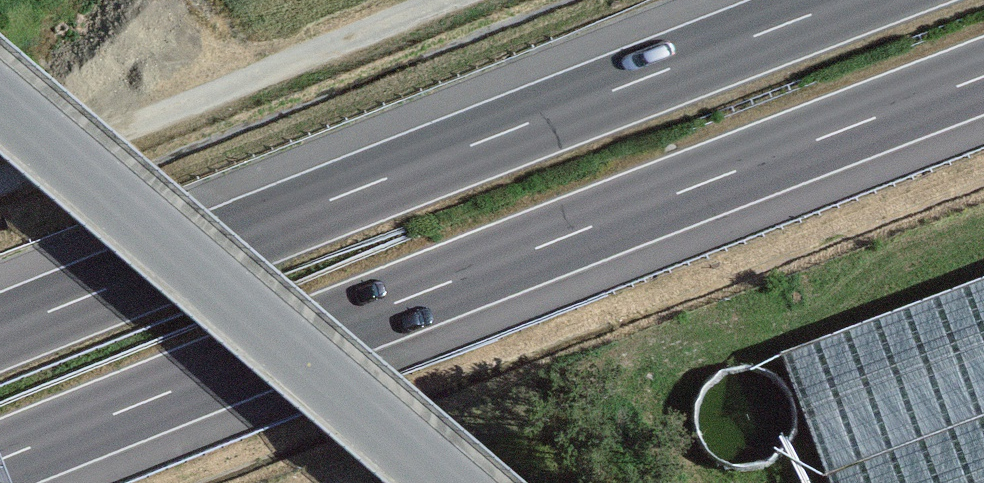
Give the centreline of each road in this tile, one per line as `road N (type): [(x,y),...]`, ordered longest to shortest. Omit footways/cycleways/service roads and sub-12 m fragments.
road 1 (motorway): [(0,460),(983,76)]
road 2 (motorway): [(849,0),(0,331)]
road 3 (tertiary): [(447,482),(0,101)]
road 4 (track): [(0,182),(444,0)]

